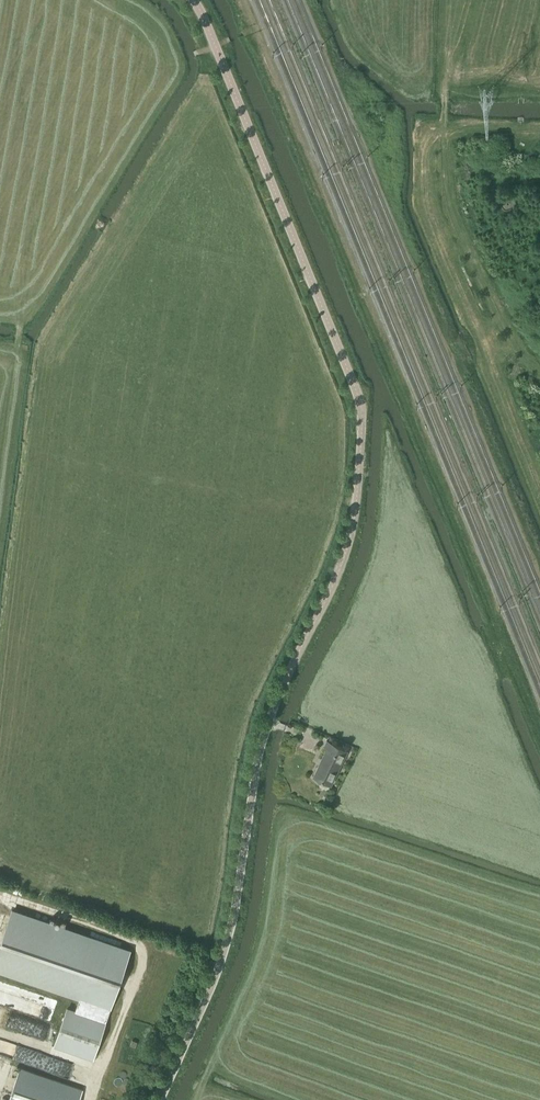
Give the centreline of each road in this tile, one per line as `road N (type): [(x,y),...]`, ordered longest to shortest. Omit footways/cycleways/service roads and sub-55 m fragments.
road 1 (track): [(539,483),(452,271),(431,193),(433,126),(539,127)]
road 2 (unclassified): [(160,1099),(222,958),(258,761),(278,696)]
road 3 (track): [(90,1099),(142,968),(141,948),(25,900),(0,904)]
road 4 (track): [(539,366),(502,324),(456,214),(443,168),(444,96)]

